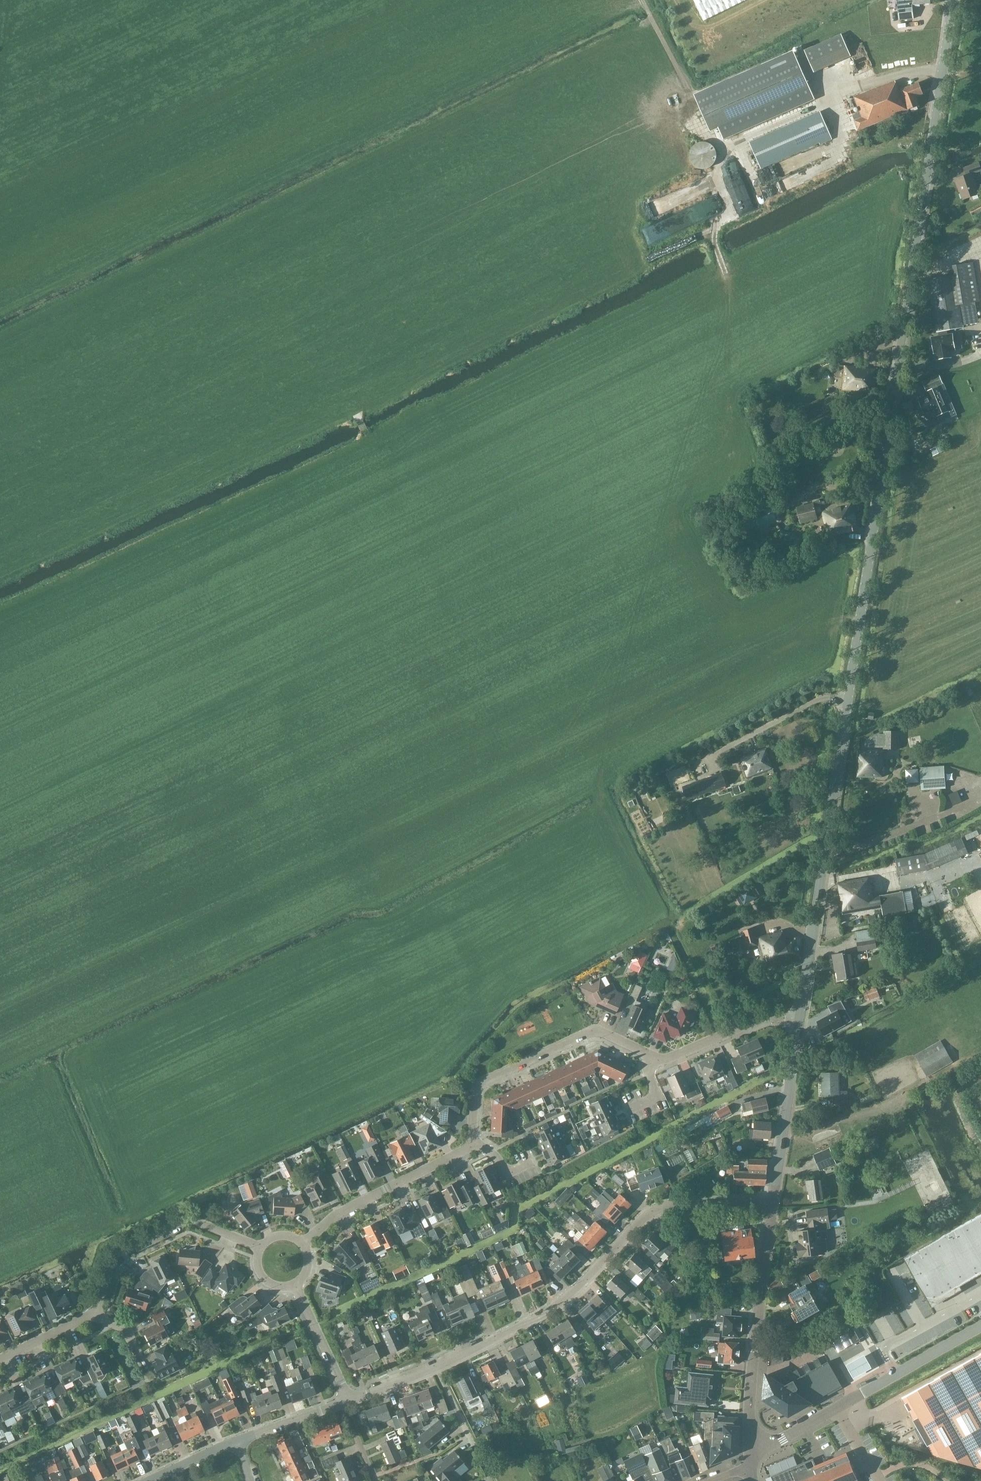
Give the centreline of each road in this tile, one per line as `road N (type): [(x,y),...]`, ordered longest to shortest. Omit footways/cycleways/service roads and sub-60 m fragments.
road 1 (tertiary): [(799,1019),(955,0)]
road 2 (residential): [(348,1400),(436,1368),(557,1302),(655,1210),(772,1199)]
road 3 (tertiary): [(752,1452),(980,1326)]
road 4 (tertiary): [(752,1452),(749,1403),(772,1199)]
road 5 (residential): [(473,1138),(477,1087),(597,1031),(651,1057)]
road 6 (residential): [(94,1315),(113,1253),(186,1220),(259,1247)]
road 7 (residential): [(300,1242),(351,1206),(473,1146),(473,1138)]
road 8 (tertiary): [(772,1199),(799,1019)]
road 9 (residential): [(651,1057),(660,1061),(767,1017),(799,1019)]
road 10 (residential): [(348,1400),(292,1285)]

